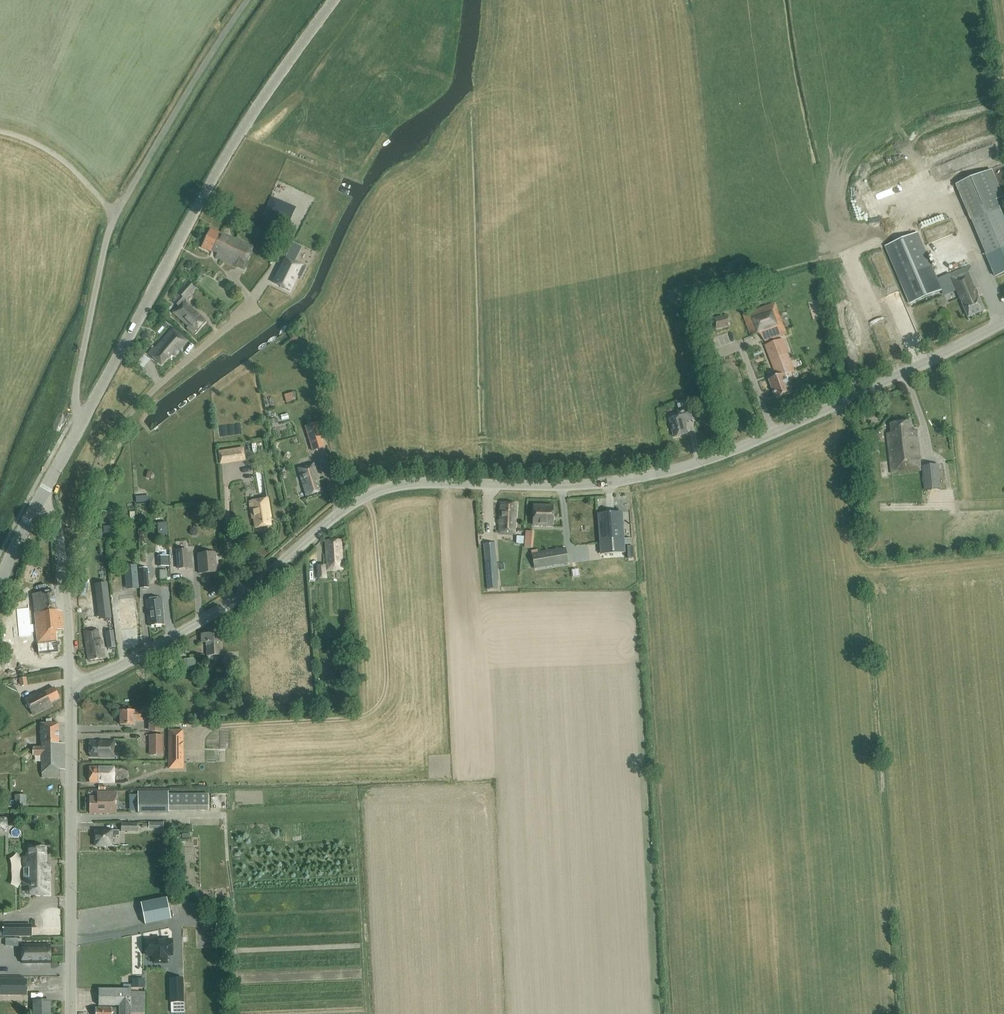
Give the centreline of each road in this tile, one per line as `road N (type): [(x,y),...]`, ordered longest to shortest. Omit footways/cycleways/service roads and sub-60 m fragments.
road 1 (unclassified): [(70,685),(220,609),(368,493),(423,482),(584,483),(675,469),(805,418),(1003,321)]
road 2 (tertiary): [(83,418),(227,153),(334,0)]
road 3 (unclassified): [(83,418),(77,382),(109,229),(245,0)]
road 4 (track): [(362,496),(372,517),(381,702),(355,717),(198,726)]
road 5 (unclassified): [(257,304),(167,375),(114,431),(63,569)]
road 6 (unclassified): [(71,1013),(70,685)]

